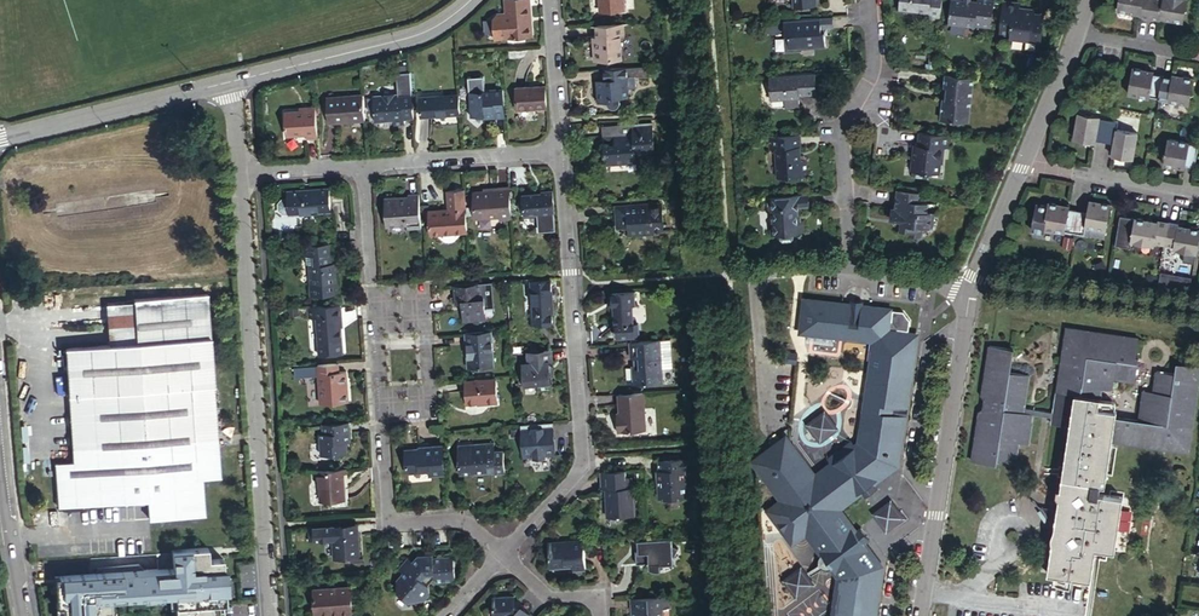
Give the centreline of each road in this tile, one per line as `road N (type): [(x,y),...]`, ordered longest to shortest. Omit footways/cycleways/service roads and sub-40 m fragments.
road 1 (residential): [(239,171),(272,615)]
road 2 (residential): [(562,151),(583,464),(501,554)]
road 3 (unclassified): [(918,615),(970,289)]
road 4 (residential): [(848,271),(840,132),(873,68),(869,0)]
road 5 (unclassified): [(470,0),(408,39),(229,83)]
road 6 (residential): [(384,401),(389,517),(466,521),(501,554)]
road 7 (unclassified): [(229,83),(0,139)]
road 8 (residential): [(364,163),(562,151)]
road 9 (residential): [(377,309),(424,306),(430,398),(384,401)]
road 10 (residential): [(1025,158),(1198,195)]
road 11 (residential): [(550,0),(562,151)]
road 12 (residential): [(364,163),(377,309)]
road 13 (unclassified): [(970,289),(1025,158)]
road 14 (unclassified): [(21,615),(0,478)]
road 15 (unclassified): [(1025,158),(1076,33)]
road 16 (residential): [(501,554),(550,596),(597,598),(600,615)]
road 17 (residential): [(239,171),(364,163)]
road 18 (residential): [(1198,54),(1076,33)]
road 19 (unclassified): [(970,289),(848,271)]

